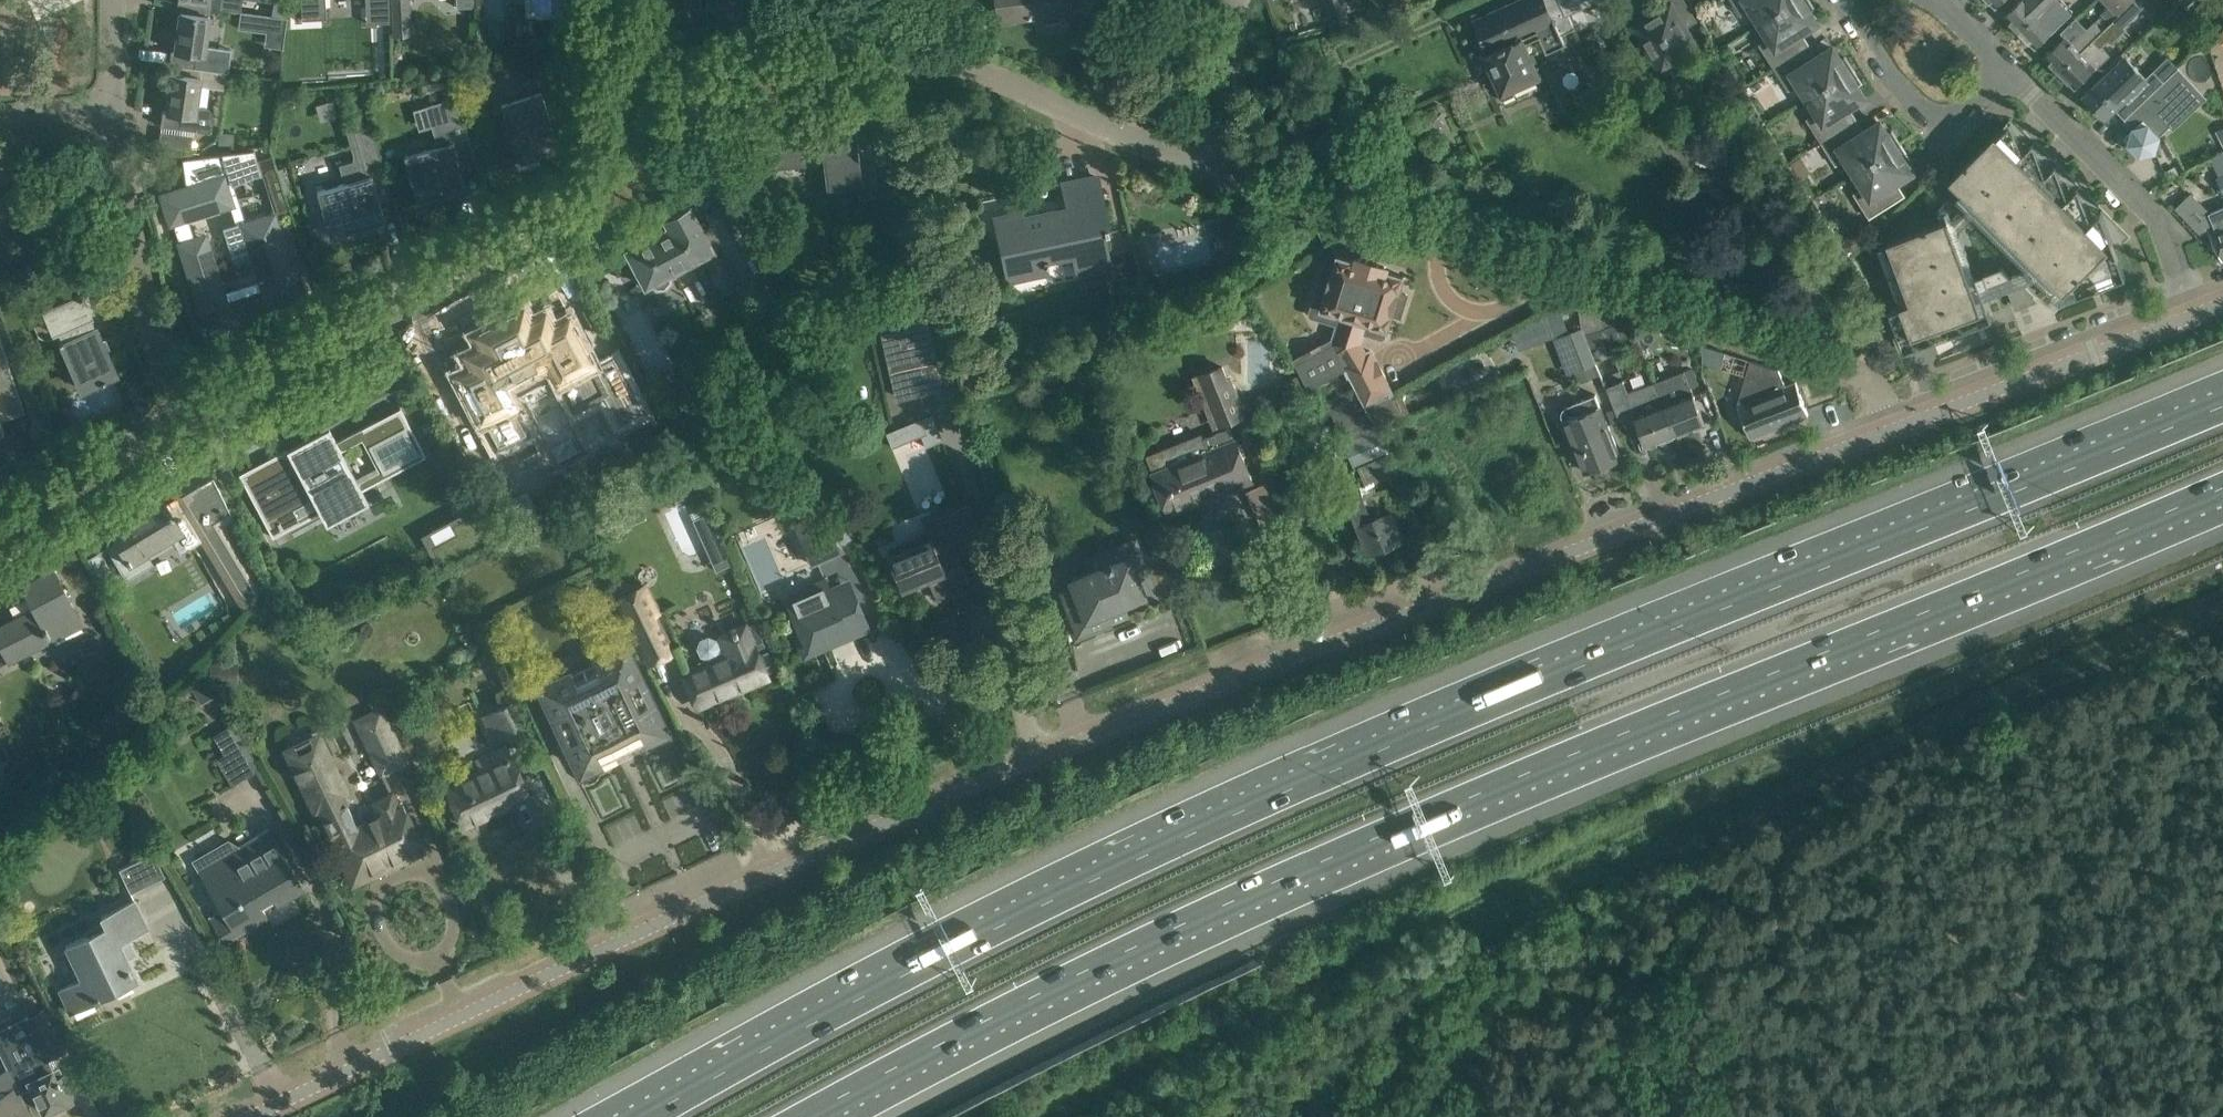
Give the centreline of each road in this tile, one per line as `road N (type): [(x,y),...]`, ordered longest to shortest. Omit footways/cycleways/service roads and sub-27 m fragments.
road 1 (residential): [(249,1116),(971,786),(1896,427)]
road 2 (motorway): [(2222,403),(1283,791),(947,954),(651,1116)]
road 3 (motorway): [(804,1116),(1331,857),(2222,487)]
road 4 (residential): [(1896,427),(1865,374),(1212,168)]
road 5 (residential): [(1212,168),(927,54),(615,87)]
road 6 (residential): [(189,410),(579,207),(603,186),(613,158),(615,87)]
road 7 (residential): [(1896,427),(2199,306)]
road 8 (residential): [(189,410),(145,314),(112,104)]
road 9 (residential): [(2004,75),(2159,218),(2199,306)]
road 10 (residential): [(2004,75),(1937,134),(1836,0)]
road 11 (residential): [(0,526),(189,410)]
road 12 (residential): [(1212,168),(1239,0)]

